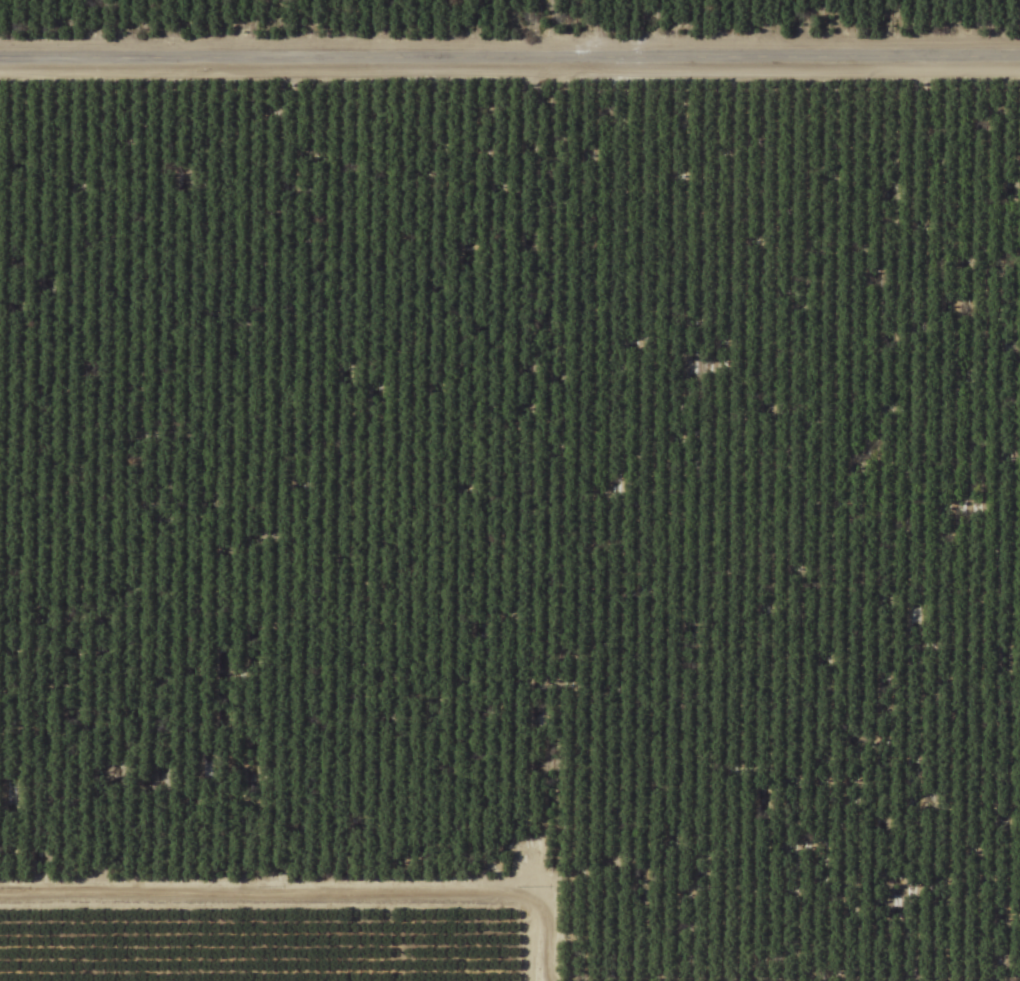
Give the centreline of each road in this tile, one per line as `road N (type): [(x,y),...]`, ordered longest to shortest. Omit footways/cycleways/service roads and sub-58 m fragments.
road 1 (residential): [(1019,58),(0,61)]

